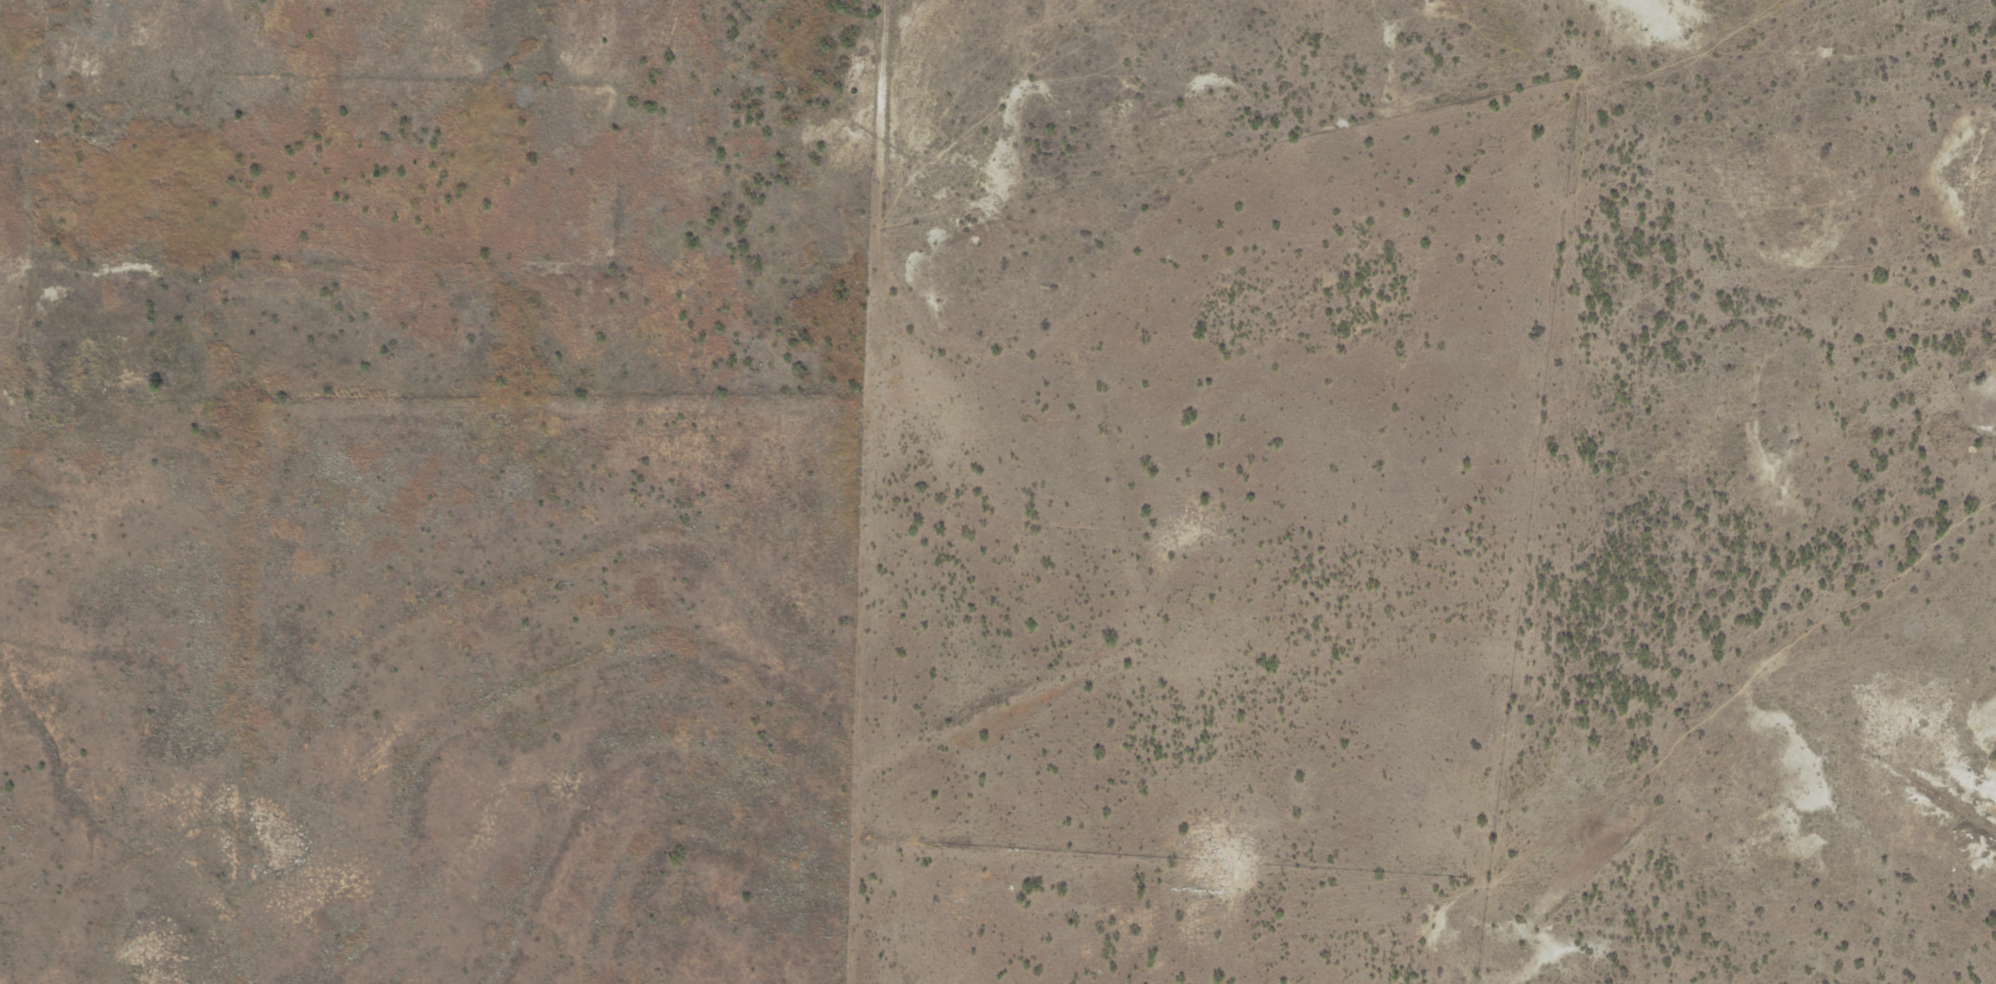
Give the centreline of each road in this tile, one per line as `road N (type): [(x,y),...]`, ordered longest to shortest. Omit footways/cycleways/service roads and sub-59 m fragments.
road 1 (residential): [(214,983),(206,466),(34,427),(16,381),(14,315),(36,280),(437,284)]
road 2 (residential): [(437,284),(546,287),(628,34),(629,0)]
road 3 (residential): [(1617,68),(1725,0)]

